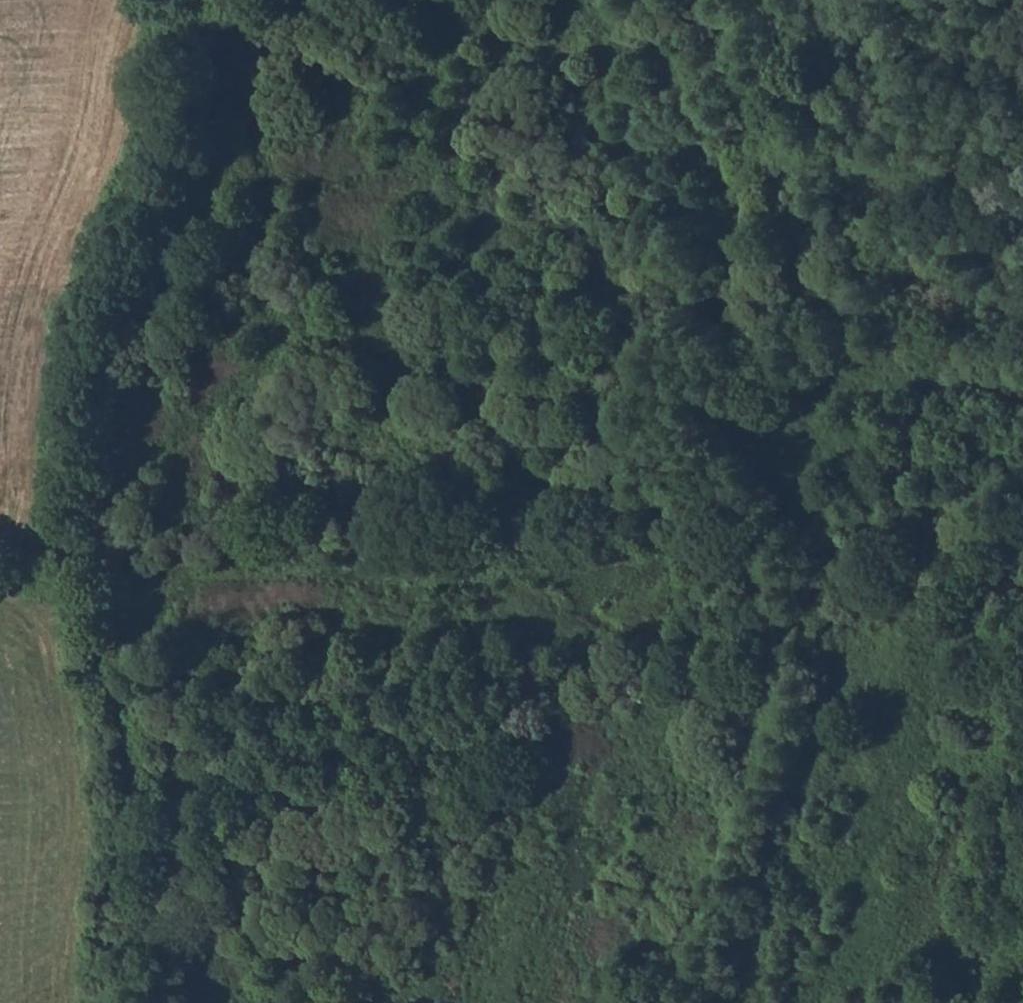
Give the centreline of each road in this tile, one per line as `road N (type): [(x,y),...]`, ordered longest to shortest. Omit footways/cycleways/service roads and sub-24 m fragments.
road 1 (track): [(64,541),(133,733),(112,1002)]

